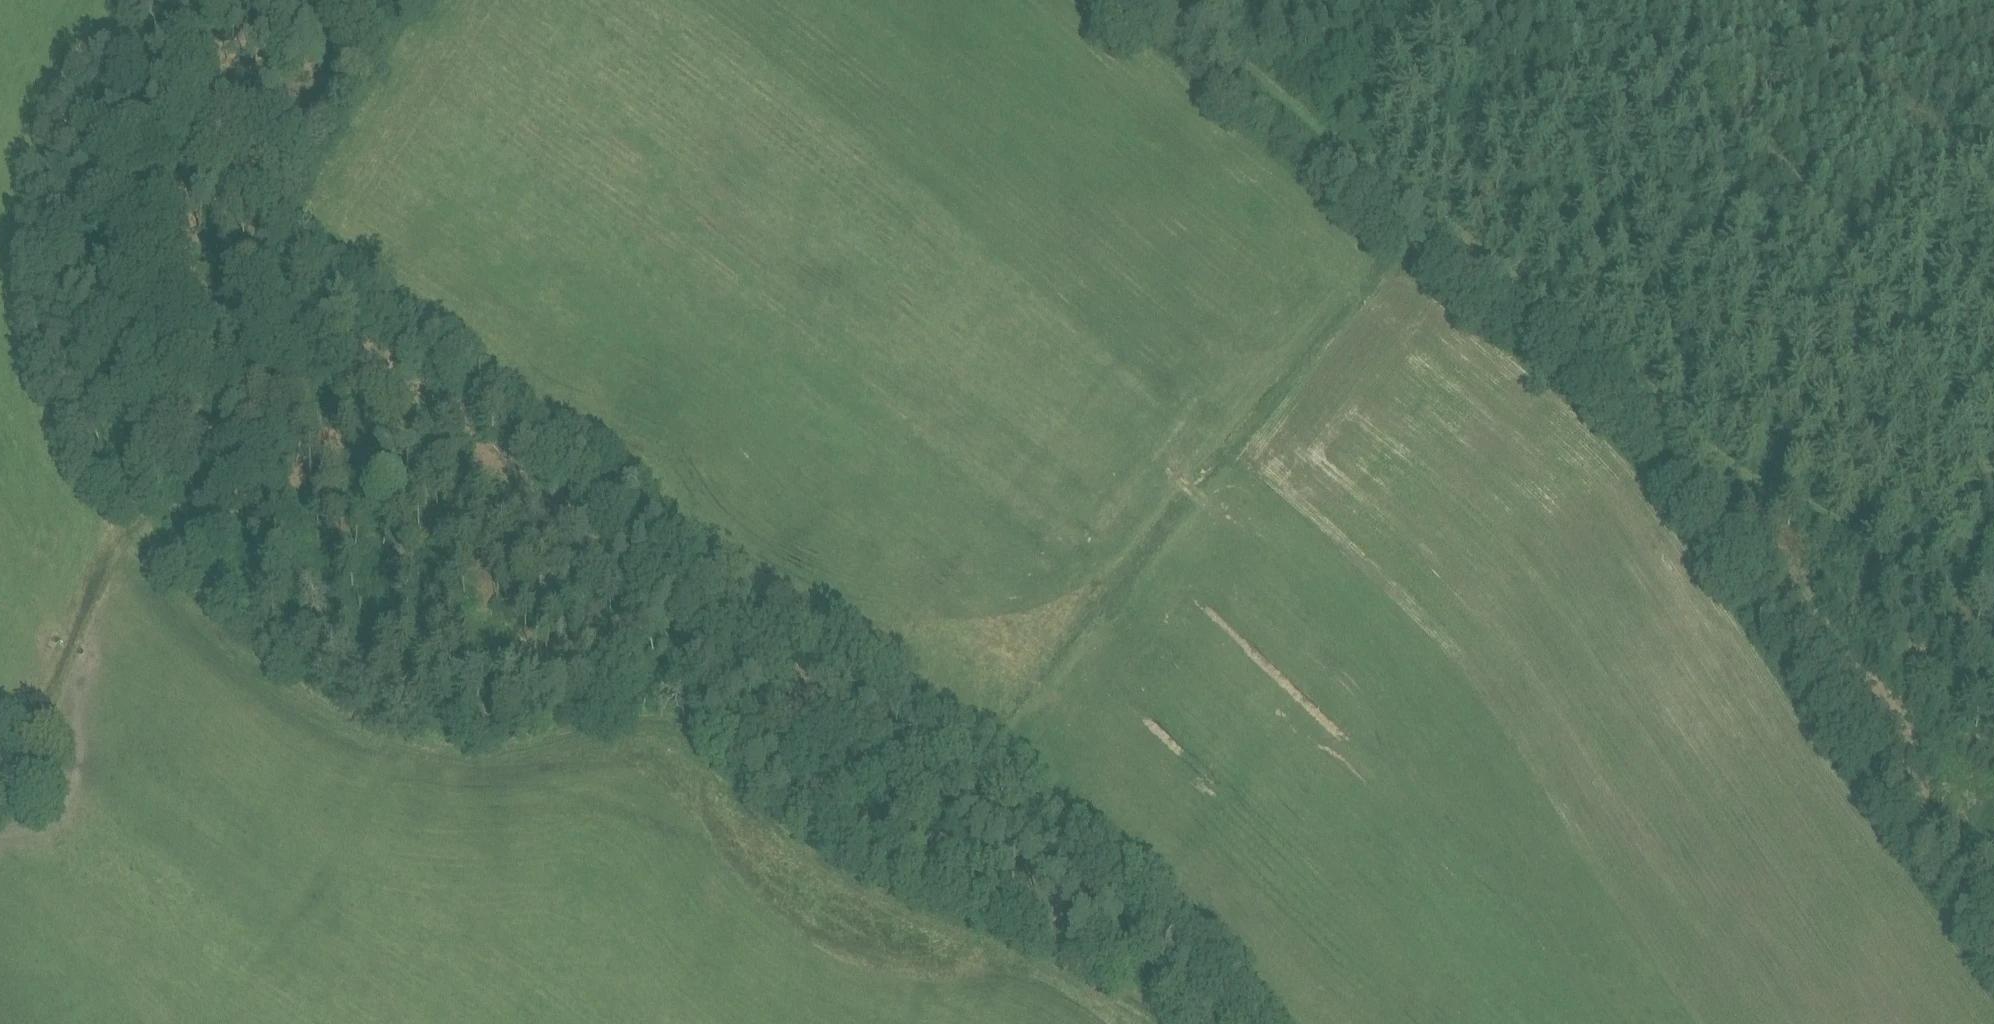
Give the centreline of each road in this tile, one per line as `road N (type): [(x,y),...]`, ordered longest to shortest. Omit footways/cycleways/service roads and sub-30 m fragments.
road 1 (track): [(690,578),(755,629),(944,861),(1083,957),(852,875),(683,721),(628,720),(493,748),(374,725),(282,668),(190,589),(104,488)]
road 2 (track): [(1158,0),(1558,314),(1714,456),(1993,604)]
road 3 (track): [(362,0),(309,88),(270,122),(222,228),(138,336),(131,428),(104,488),(70,444),(48,381)]
road 4 (track): [(1993,479),(1813,209),(1764,153),(1591,0)]
road 5 (track): [(1083,957),(1185,1023)]

